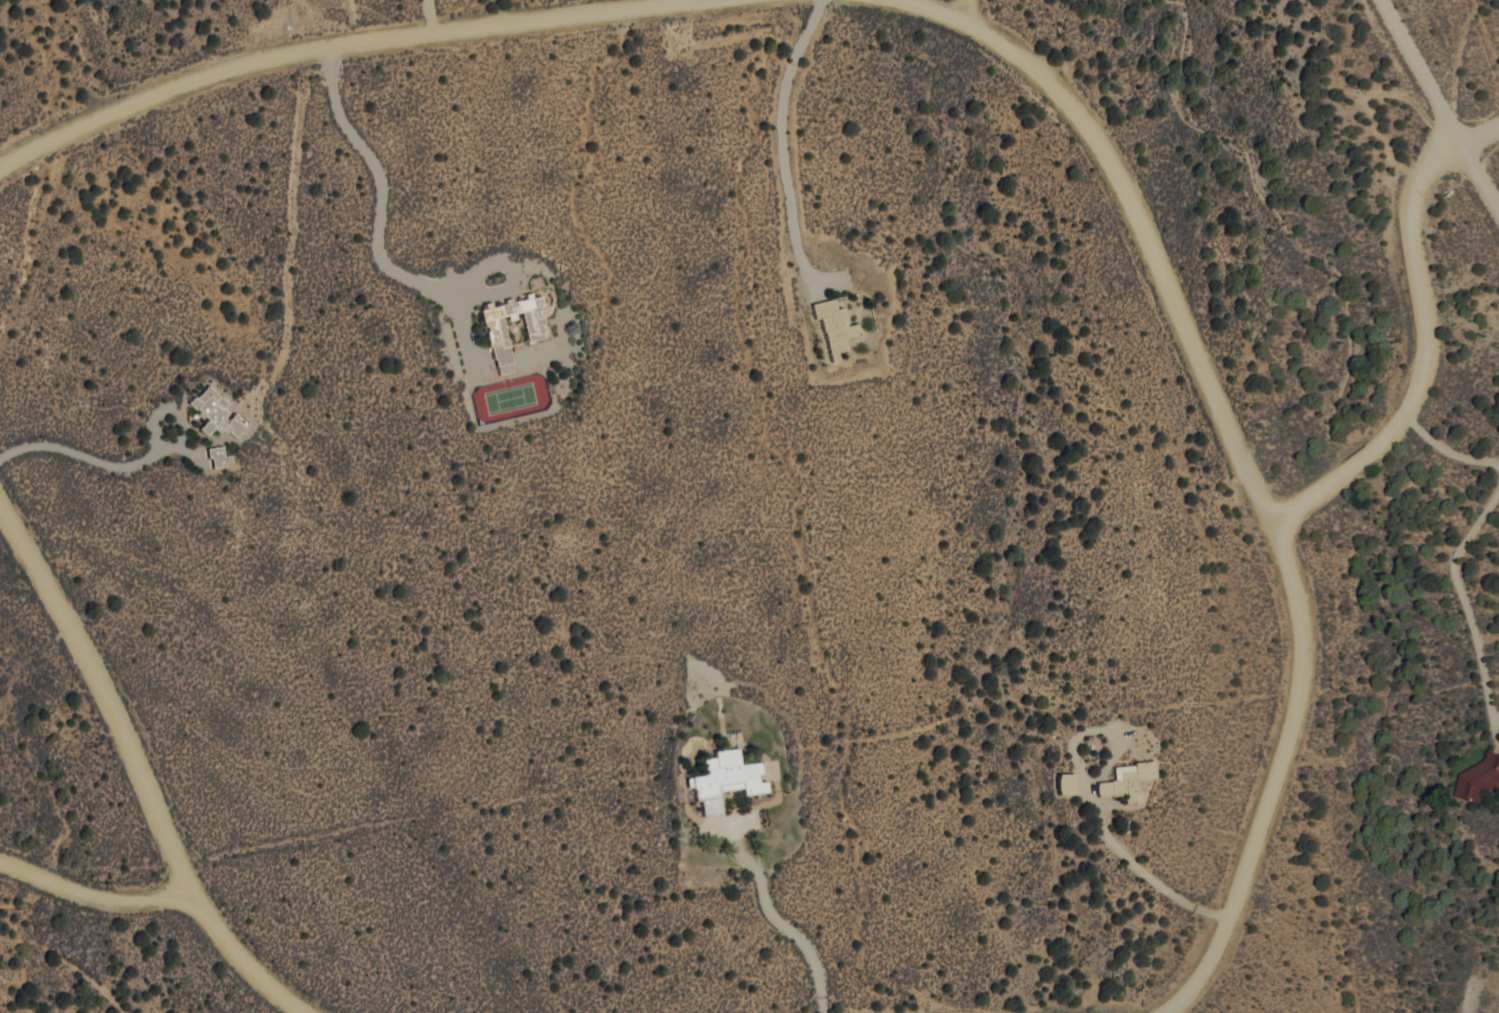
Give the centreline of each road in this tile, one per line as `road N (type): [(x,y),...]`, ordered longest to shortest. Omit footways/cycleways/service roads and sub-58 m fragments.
road 1 (residential): [(1159,1012),(1212,951),(1294,696),(1293,608),(1266,521),(1123,182),(1088,121),(1007,42),(914,0)]
road 2 (residential): [(697,0),(321,43),(221,65),(0,162)]
road 3 (residential): [(0,511),(99,682),(187,888),(240,960),(302,1012)]
road 4 (residential): [(1266,521),(1395,414),(1412,372),(1414,327),(1403,207),(1417,170),(1459,142)]
road 5 (residential): [(1381,0),(1498,215)]
road 6 (residential): [(187,888),(150,899),(110,898),(0,860)]

